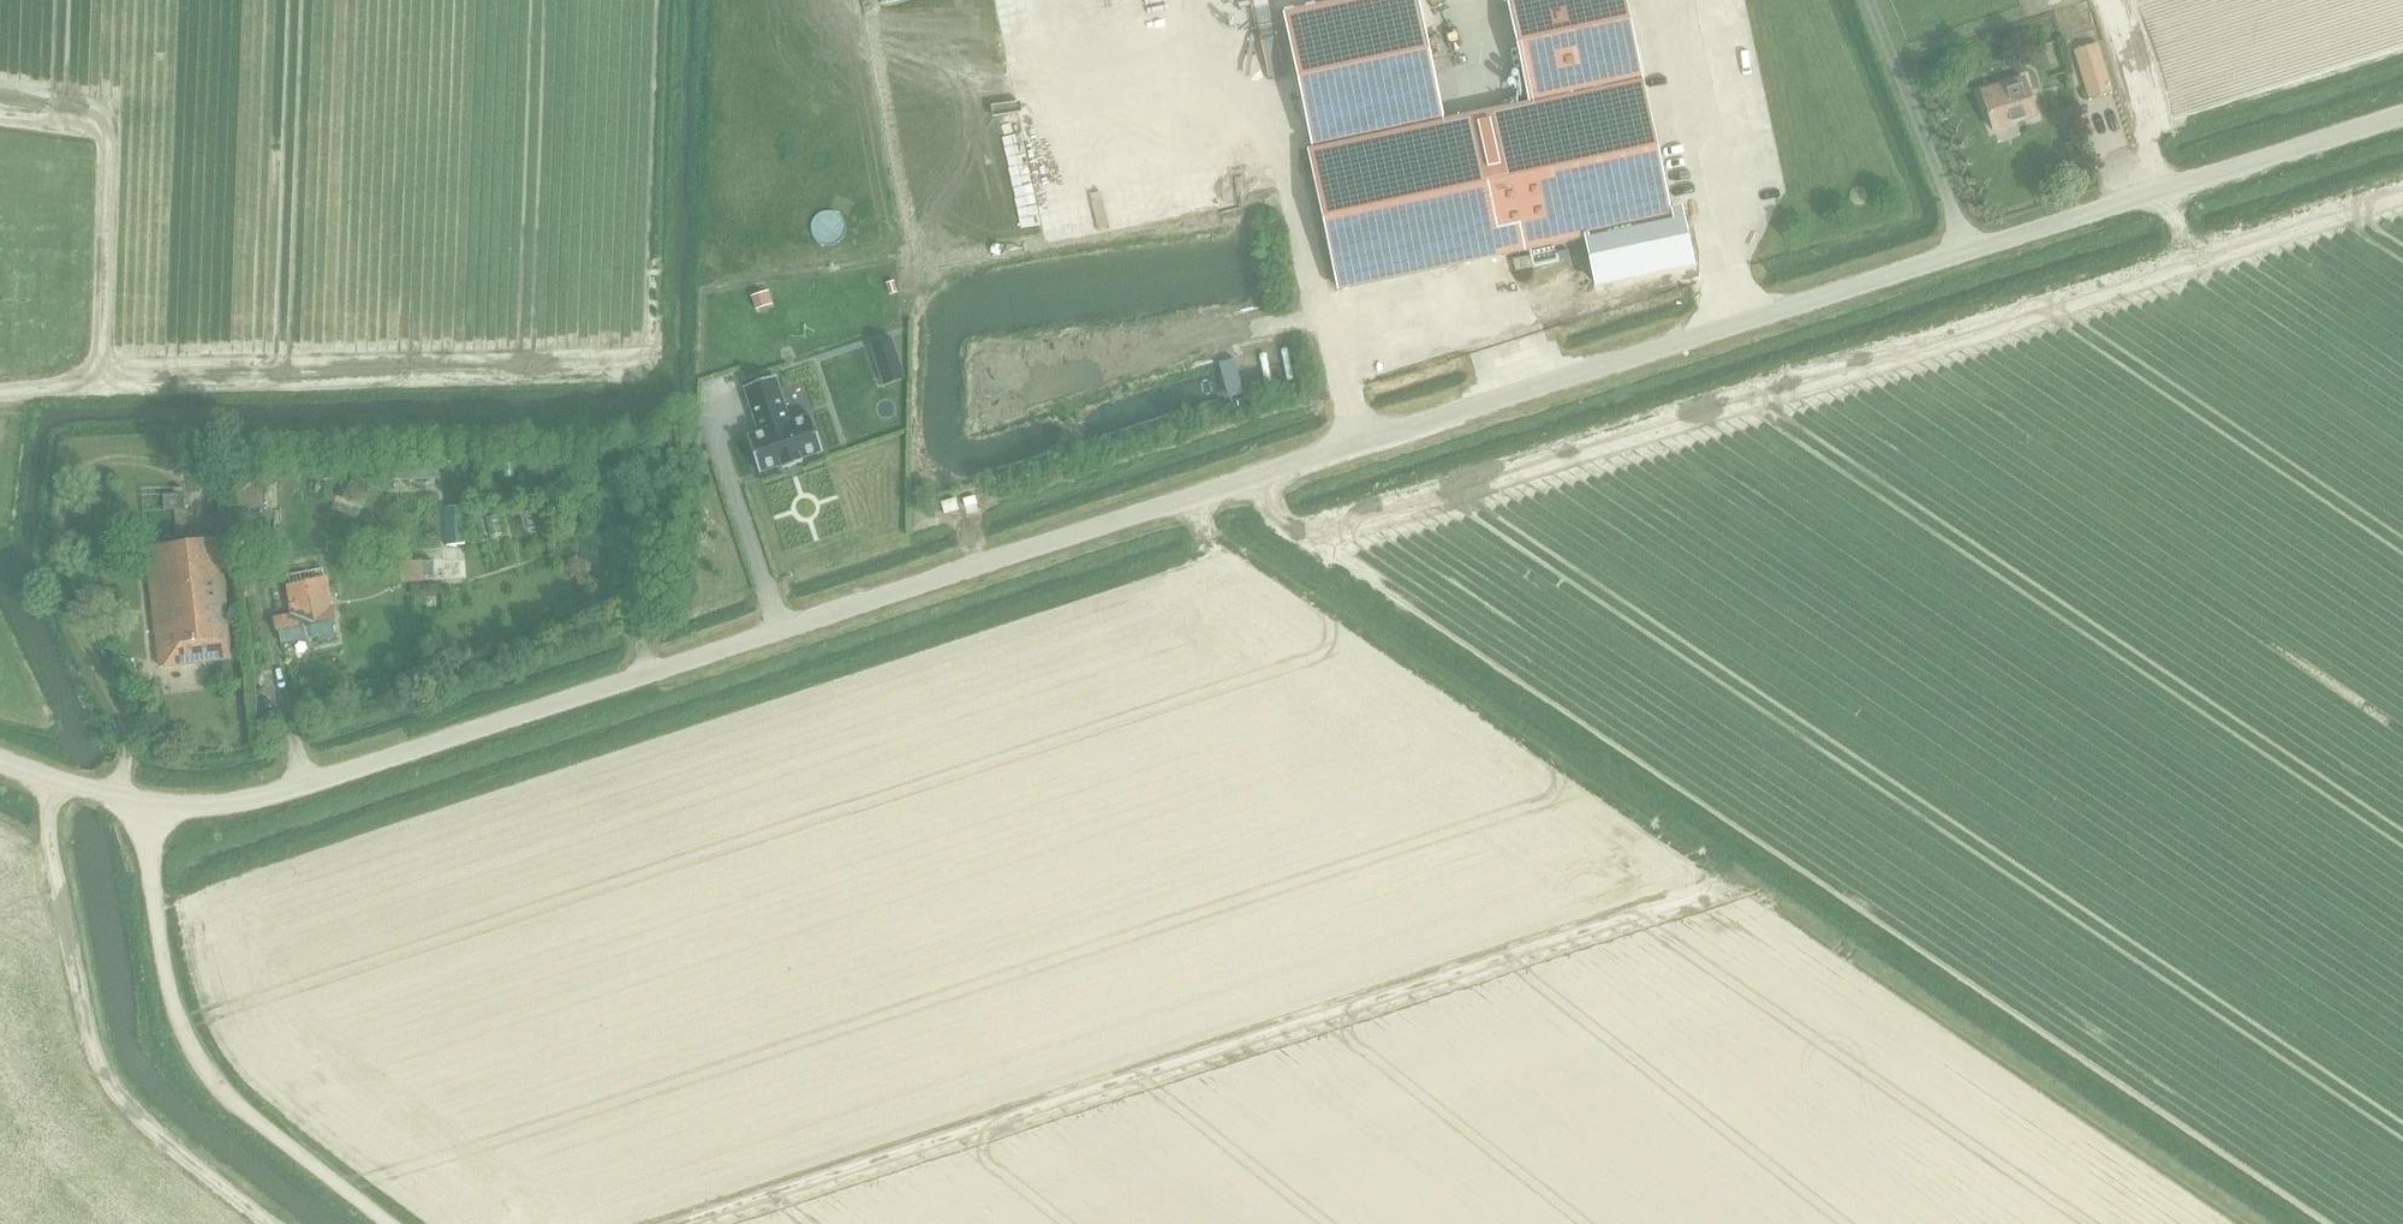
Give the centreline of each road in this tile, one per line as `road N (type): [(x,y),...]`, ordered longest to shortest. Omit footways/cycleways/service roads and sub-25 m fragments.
road 1 (unclassified): [(143,801),(234,807),(2402,118)]
road 2 (track): [(268,1223),(126,1098),(100,1059),(43,776)]
road 3 (unclassified): [(388,1223),(222,1094),(175,1023),(143,801)]
road 4 (unclassified): [(143,801),(0,759)]

